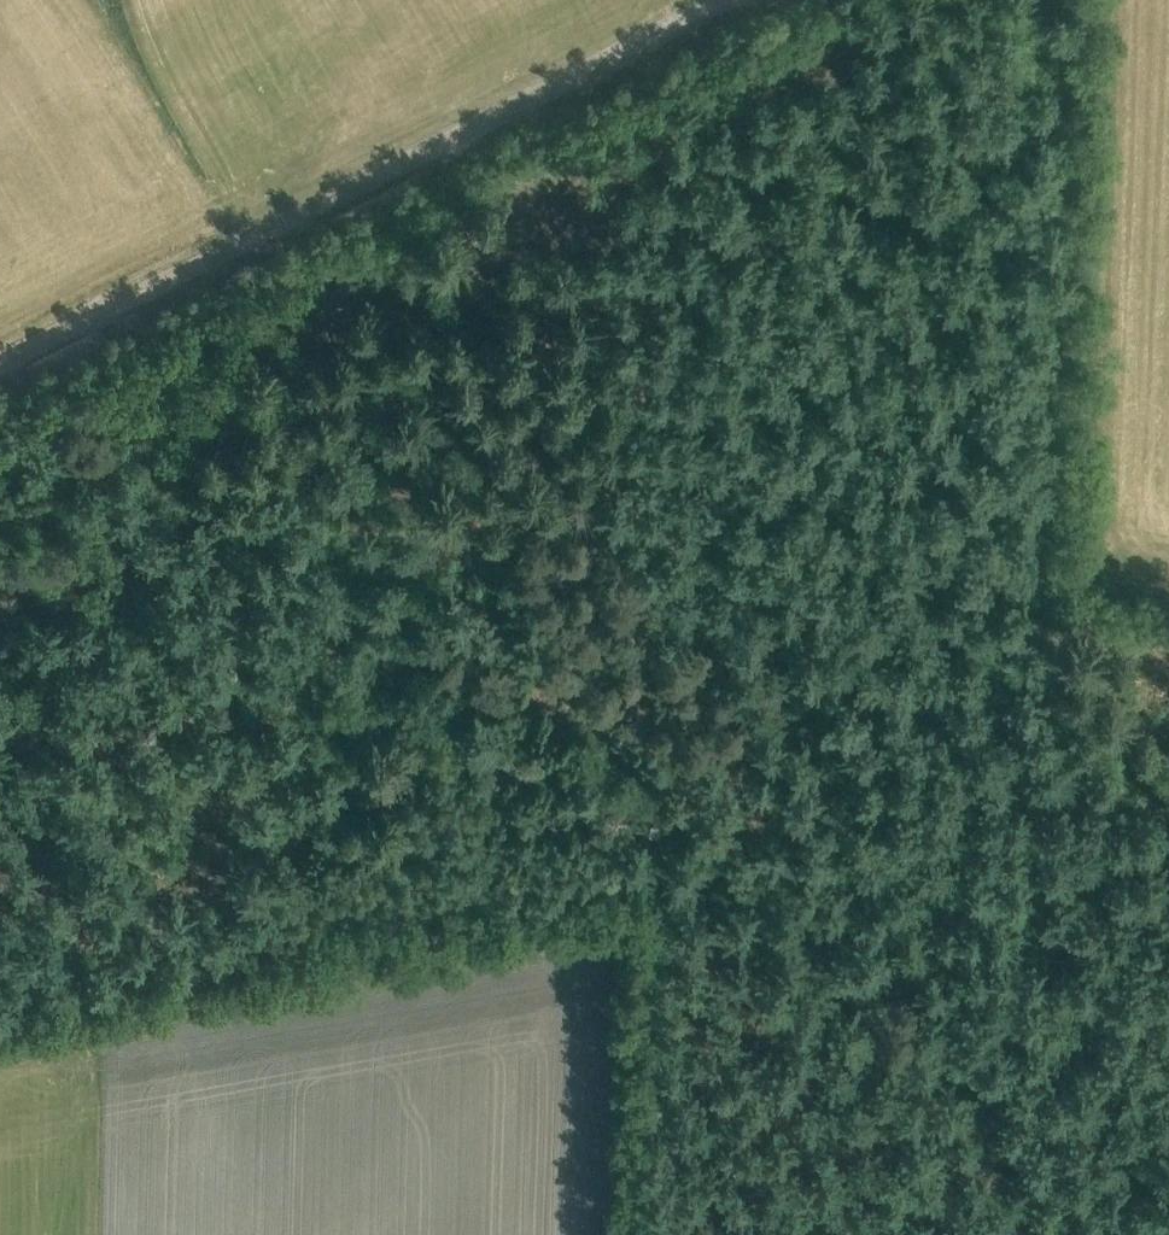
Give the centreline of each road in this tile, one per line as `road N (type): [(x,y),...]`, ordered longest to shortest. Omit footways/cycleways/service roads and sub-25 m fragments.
road 1 (track): [(0,365),(735,0)]

